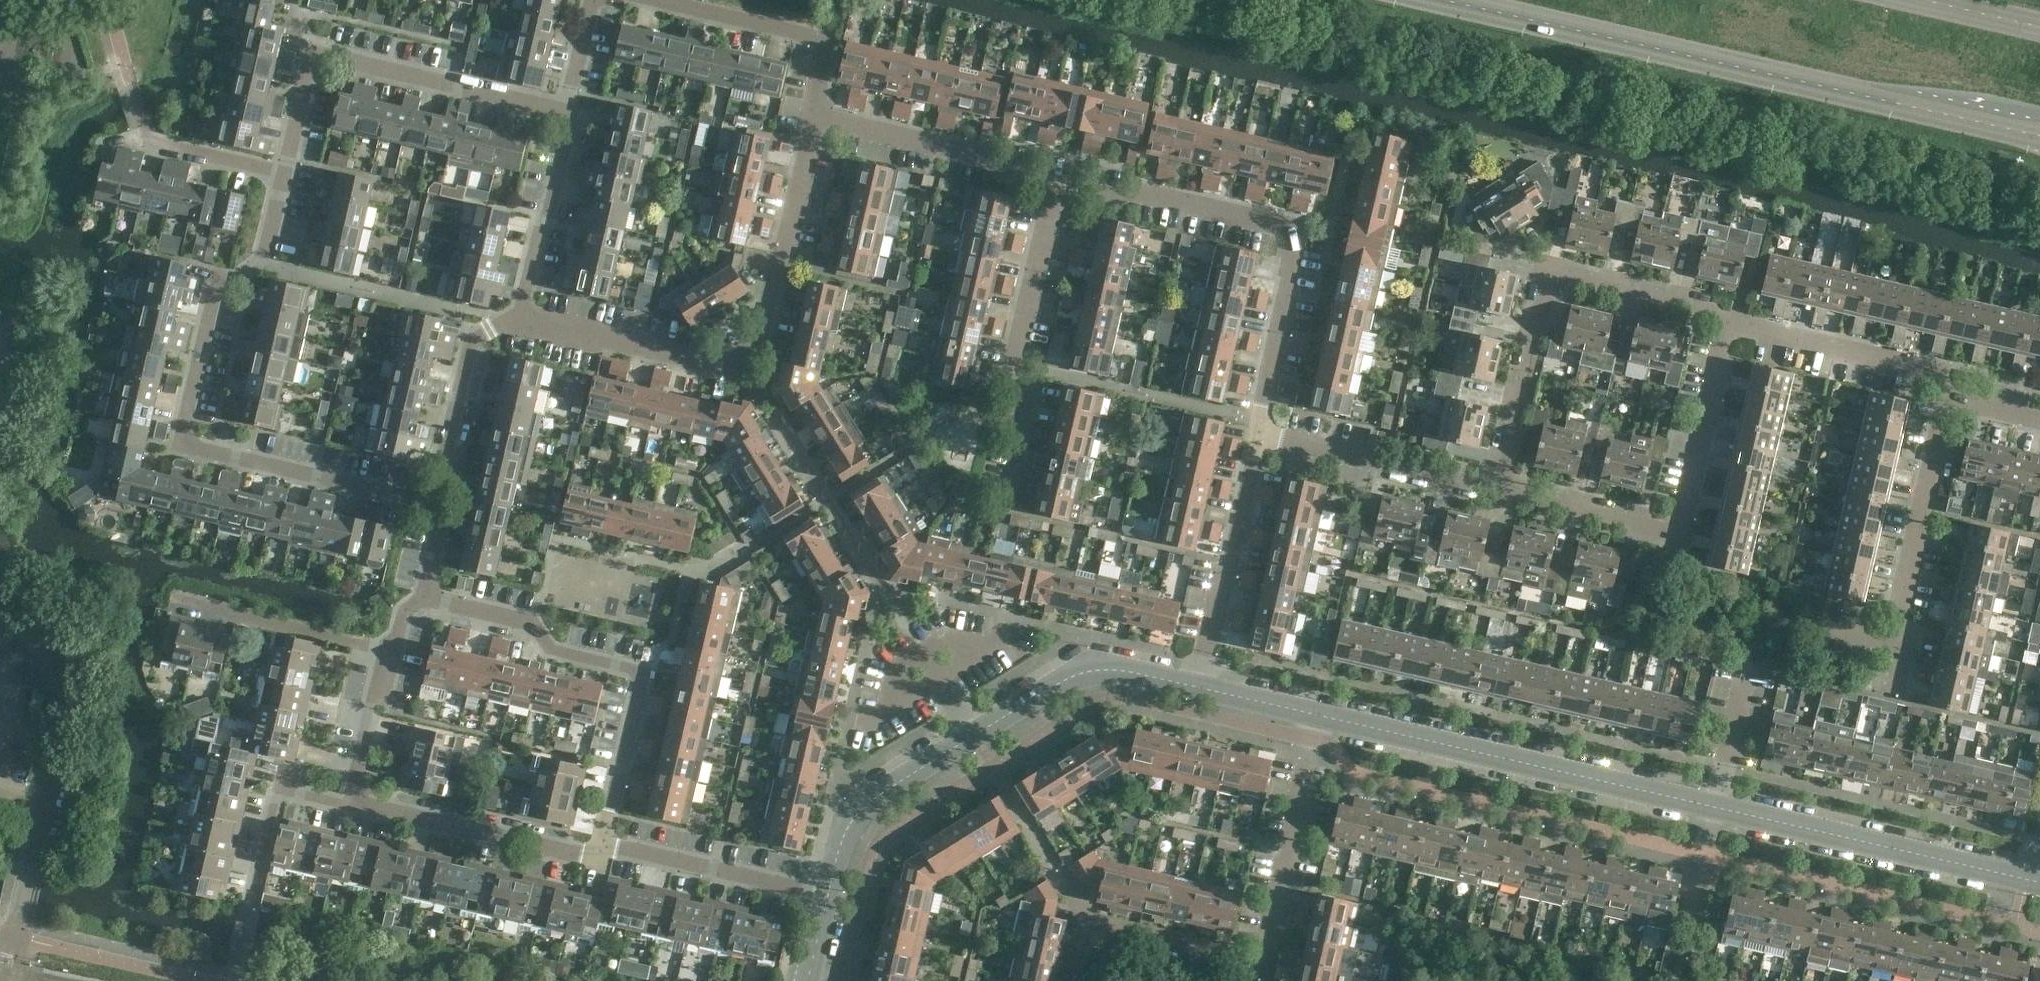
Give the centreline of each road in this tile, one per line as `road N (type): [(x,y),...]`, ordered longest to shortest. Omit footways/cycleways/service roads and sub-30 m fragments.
road 1 (unclassified): [(1318,714),(2033,880)]
road 2 (primary): [(1459,0),(2039,132)]
road 3 (residential): [(426,494),(416,500),(194,447),(183,426),(215,289),(263,265),(283,171)]
road 4 (residential): [(1258,433),(1298,228),(1137,190),(1115,198),(1053,184)]
road 5 (residential): [(972,736),(737,354)]
road 6 (unclassified): [(5,980),(72,683),(0,573)]
road 7 (residential): [(603,843),(641,683),(634,667),(548,649),(532,623),(423,599)]
road 8 (residential): [(1498,488),(1678,533),(1726,323)]
road 9 (residential): [(1498,488),(1545,291),(1567,277),(1713,309),(1726,323)]
road 10 (residential): [(283,171),(308,67),(329,55),(566,110)]
road 11 (residential): [(1005,497),(1027,396),(1013,364),(1053,184)]
road 12 (residential): [(1949,388),(1901,596),(1906,643),(1893,698)]
road 13 (residential): [(603,843),(576,854),(349,804)]
road 14 (residential): [(1198,686),(1258,433)]
road 15 (residential): [(1053,184),(1001,171),(985,154),(809,115)]
road 16 (residential): [(737,354),(758,340),(787,242),(809,115)]
road 17 (residential): [(1264,960),(1318,714)]
road 18 (residential): [(1498,488),(1258,433)]
road 19 (unclassified): [(972,736),(1081,673),(1125,670),(1198,686)]
road 20 (residential): [(809,115),(826,38),(665,0)]
road 21 (residential): [(1949,388),(1937,371),(1726,323)]
road 22 (residential): [(737,354),(716,367),(682,360),(675,350),(518,317)]
road 23 (residential): [(828,894),(603,843)]
road 24 (unclassified): [(828,894),(855,816),(972,736)]
road 25 (residential): [(388,649),(175,598)]
road 26 (residential): [(1088,921),(972,736)]
road 27 (residential): [(518,317),(470,341),(437,488),(426,494)]
road 28 (residential): [(566,110),(567,133),(518,317)]
road 29 (residential): [(1264,960),(1088,921)]
road 30 (residential): [(283,171),(126,137)]
road 31 (residential): [(349,804),(388,649)]
road 32 (residential): [(248,908),(277,788)]
road 33 (unclassified): [(1198,686),(1318,714)]

